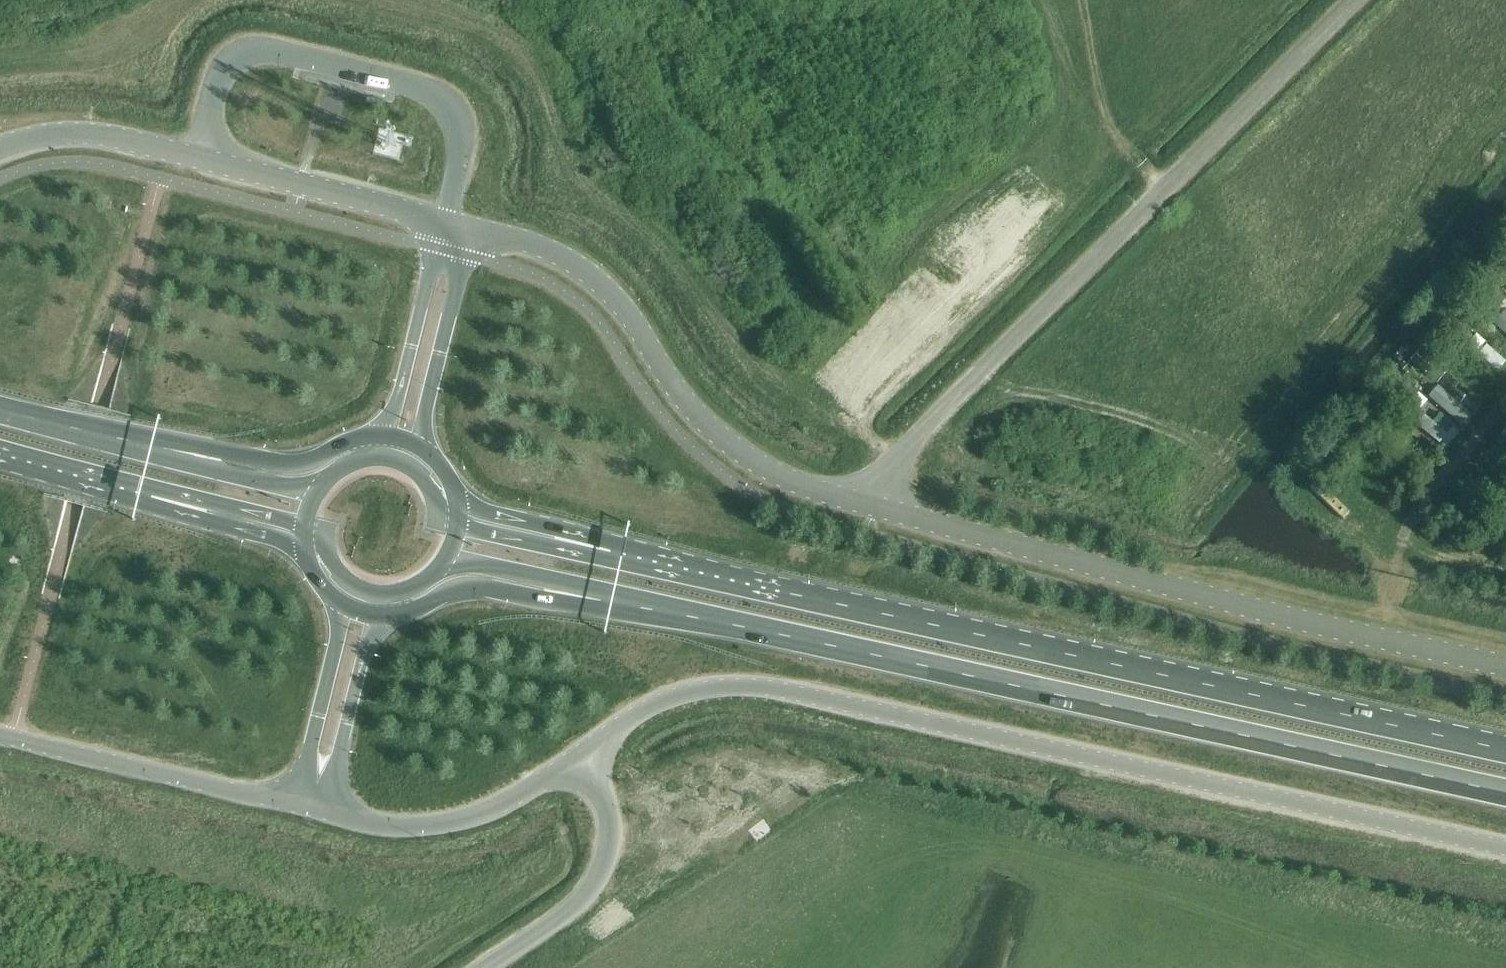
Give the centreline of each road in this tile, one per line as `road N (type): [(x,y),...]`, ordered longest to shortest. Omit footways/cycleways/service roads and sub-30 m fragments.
road 1 (unclassified): [(574,757),(644,713),(709,690),(788,689),(1505,848)]
road 2 (trunk): [(573,595),(1505,794)]
road 3 (trunk): [(1505,751),(581,544)]
road 4 (unclassified): [(874,506),(901,450),(1350,0)]
road 5 (unclassified): [(1505,664),(874,506)]
road 6 (unclassified): [(874,506),(757,463),(704,423),(595,279),(561,255),(450,223)]
road 7 (unclassified): [(204,158),(203,125),(218,73),(235,55),(271,48),(435,92),(464,128),(450,223)]
road 8 (unclassified): [(309,809),(11,737)]
road 9 (unclassified): [(574,757),(479,816),(395,828),(309,809)]
road 10 (unclassified): [(487,967),(561,918),(606,860),(603,804),(574,757)]
road 11 (unclassified): [(450,223),(204,158)]
road 12 (trunk): [(383,436),(290,464),(174,449)]
road 13 (unclassified): [(204,158),(55,133),(0,146)]
road 14 (trunk): [(381,615),(418,610),(459,586),(573,595)]
road 15 (unclassified): [(430,455),(423,422),(453,291),(446,261)]
road 16 (unclassified): [(338,600),(338,636),(311,761),(315,792)]
road 17 (unclassified): [(315,792),(335,762),(381,615)]
road 18 (unclassified): [(446,261),(425,288),(383,436)]
road 19 (trunk): [(174,449),(0,409)]
road 20 (trunk): [(0,452),(166,500)]
road 21 (trunk): [(324,482),(288,486),(174,449)]
road 22 (trunk): [(166,500),(307,560)]
road 23 (trunk): [(438,570),(473,566),(543,578),(573,595)]
road 24 (trunk): [(166,500),(304,526)]
road 25 (trunk): [(581,544),(552,528),(484,513),(457,495)]
road 26 (trunk): [(457,526),(437,516),(428,484),(411,467),(364,459)]
road 27 (trunk): [(581,544),(457,526)]
road 28 (trunk): [(304,526),(326,536),(352,583),(396,594)]

